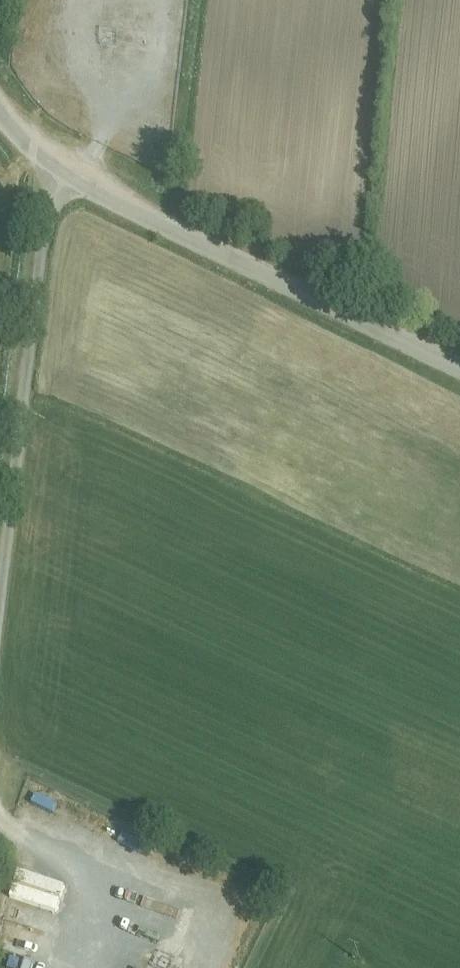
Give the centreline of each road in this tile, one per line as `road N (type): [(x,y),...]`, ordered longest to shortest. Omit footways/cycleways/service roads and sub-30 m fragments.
road 1 (unclassified): [(0,113),(54,169),(107,200),(459,370)]
road 2 (track): [(54,169),(0,642)]

